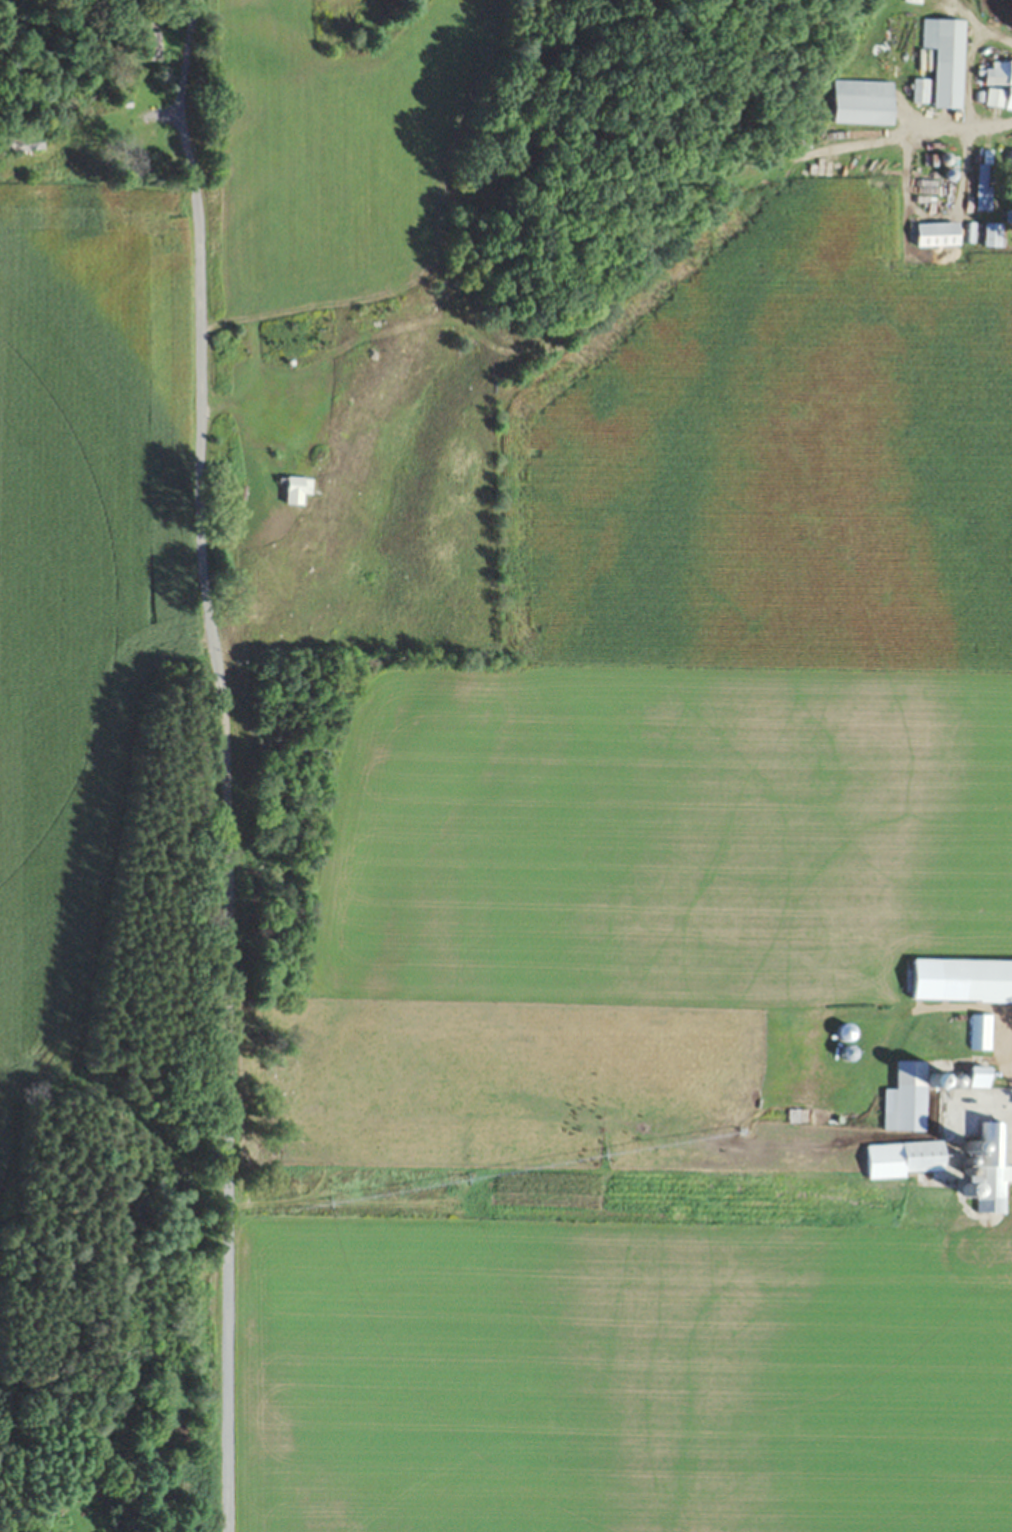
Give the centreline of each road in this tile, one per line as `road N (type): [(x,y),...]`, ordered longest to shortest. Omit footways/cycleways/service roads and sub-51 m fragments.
road 1 (residential): [(223,1531),(223,755),(203,585),(192,191)]

